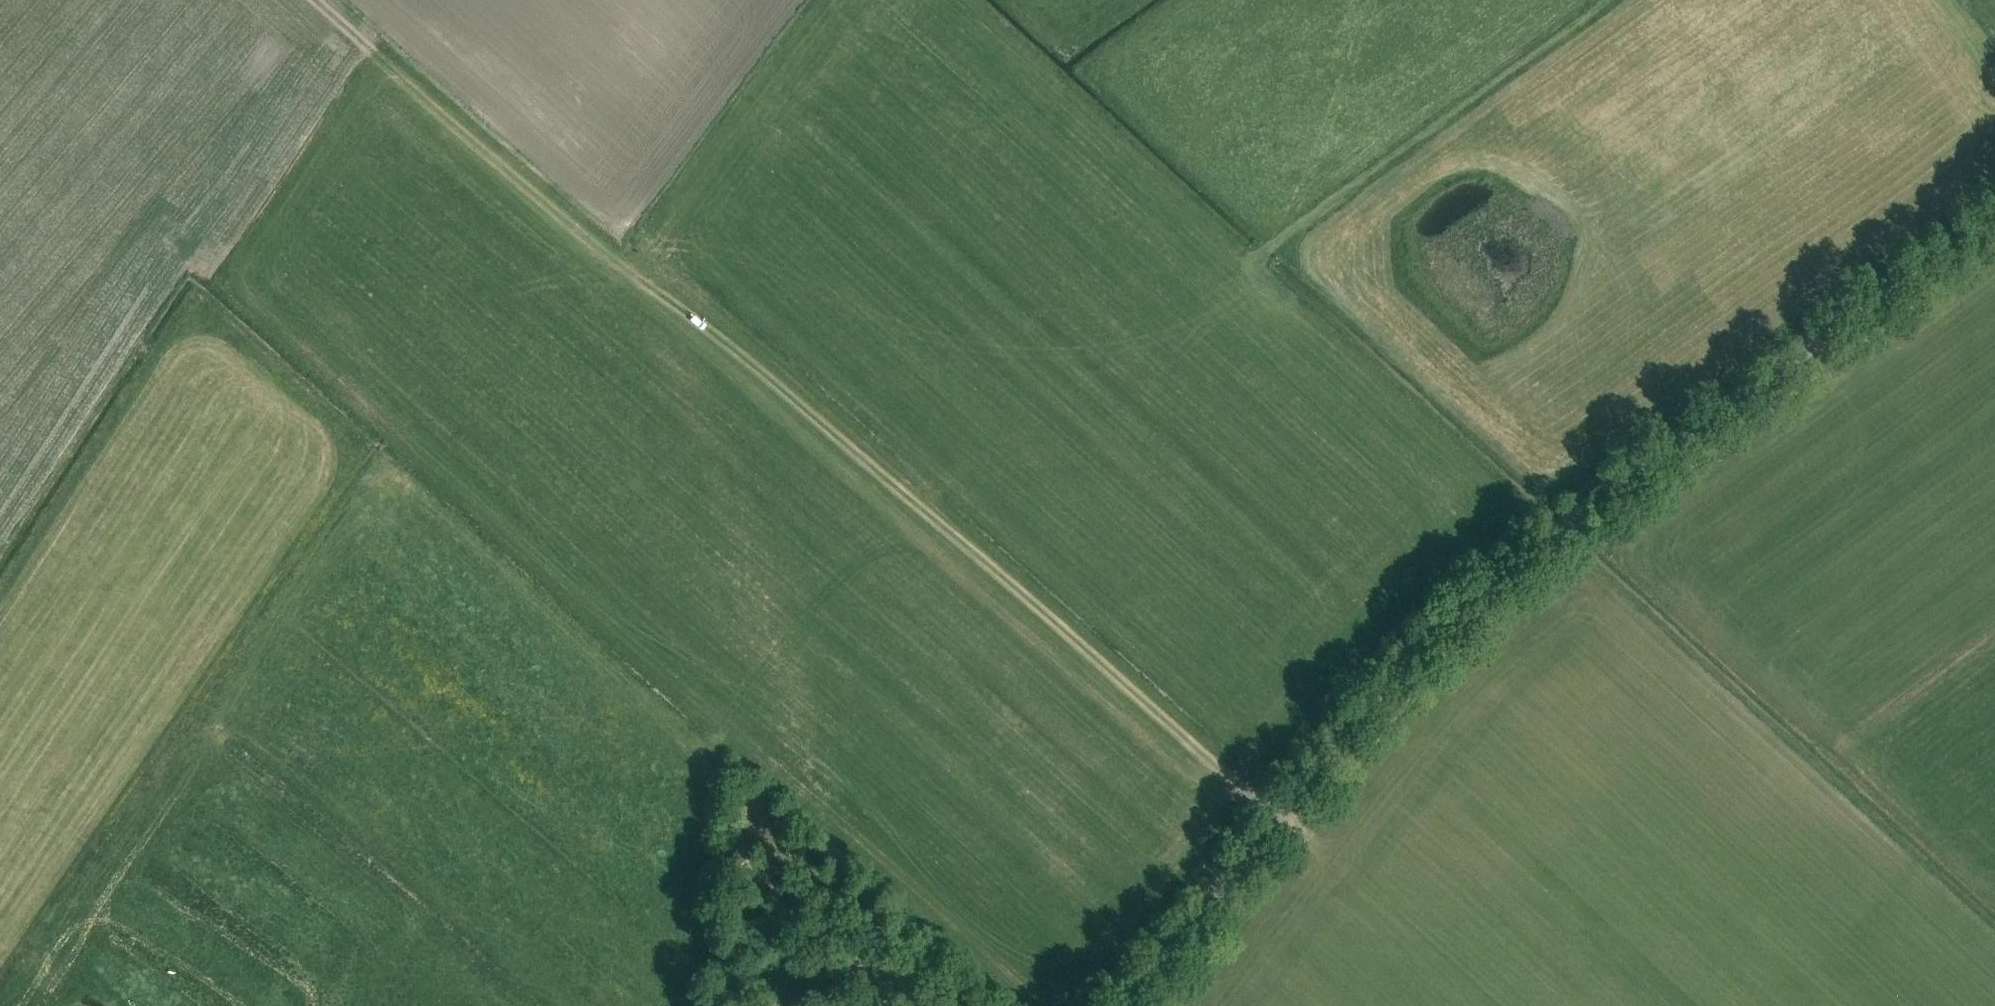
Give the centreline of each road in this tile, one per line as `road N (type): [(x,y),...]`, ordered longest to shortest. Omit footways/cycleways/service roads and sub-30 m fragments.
road 1 (unclassified): [(1145,1005),(1433,649),(1570,526),(1994,213)]

